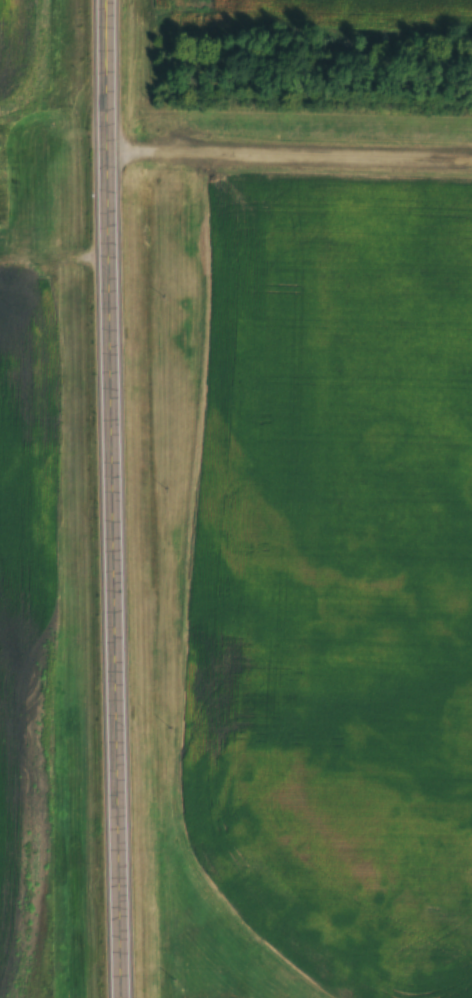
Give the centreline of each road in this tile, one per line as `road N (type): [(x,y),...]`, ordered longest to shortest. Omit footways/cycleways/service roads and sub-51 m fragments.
road 1 (primary): [(131,997),(117,0)]

